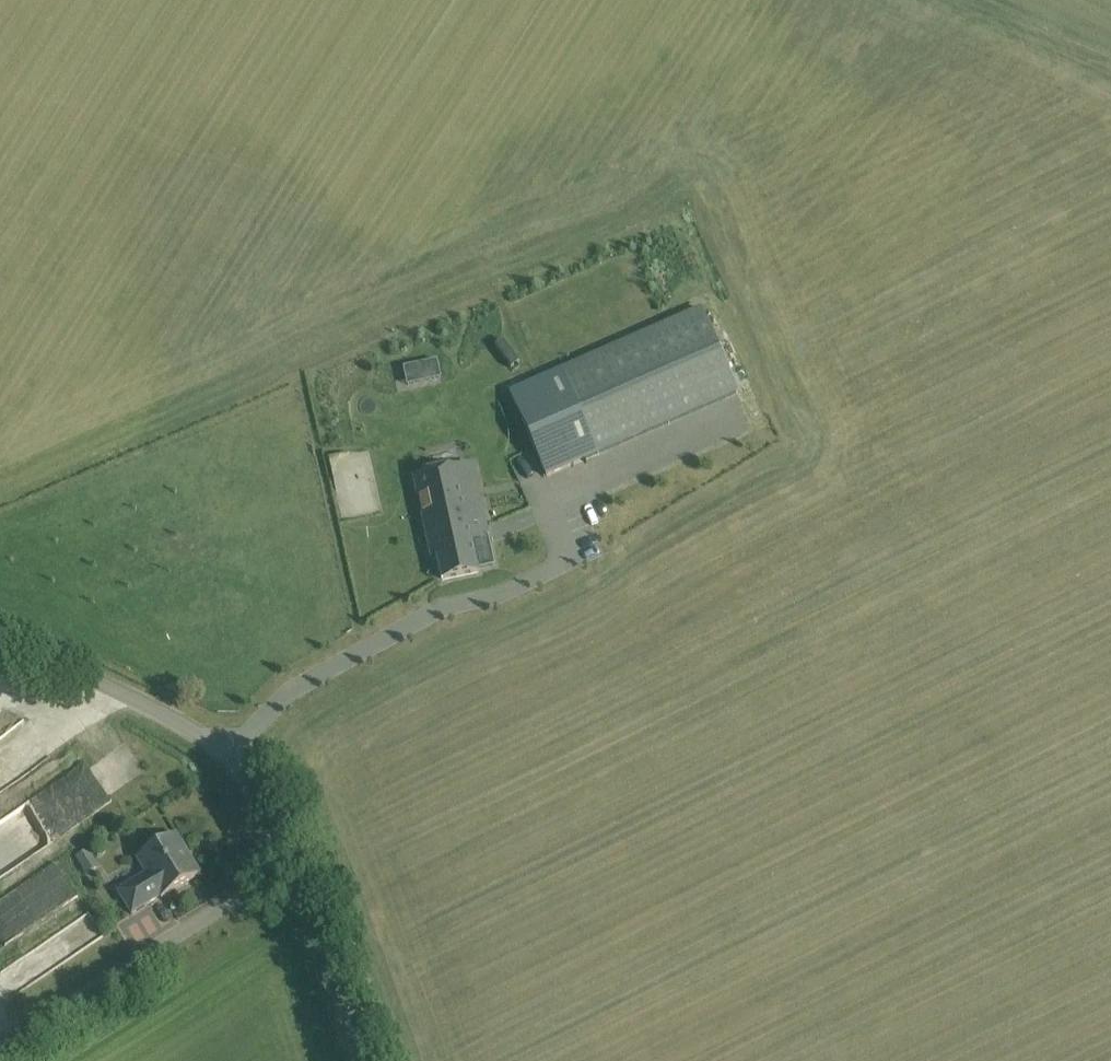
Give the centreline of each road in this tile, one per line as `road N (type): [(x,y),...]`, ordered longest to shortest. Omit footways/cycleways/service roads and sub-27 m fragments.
road 1 (unclassified): [(295,865),(258,789),(226,753),(0,637)]
road 2 (track): [(226,753),(307,676),(460,604),(549,573)]
road 3 (unclassified): [(295,865),(5,1039)]
road 4 (unclassified): [(366,1060),(295,865)]

